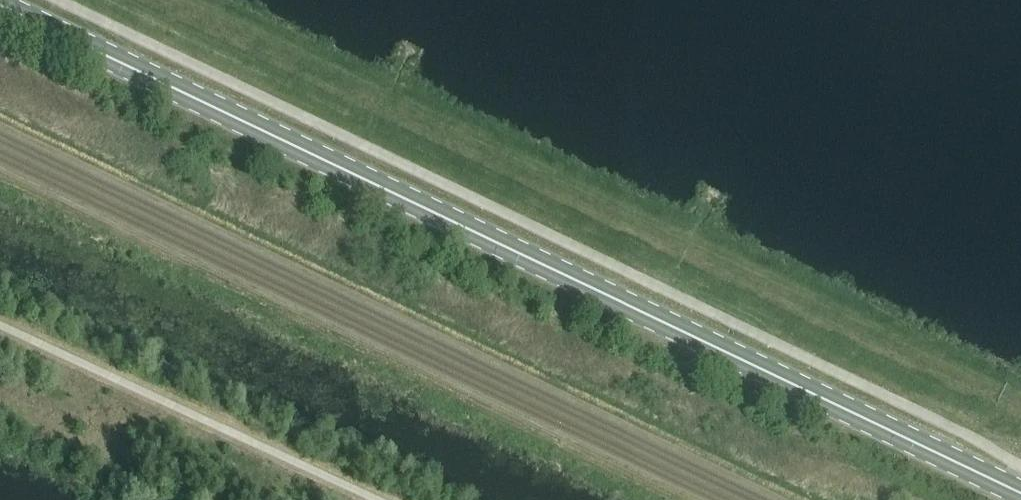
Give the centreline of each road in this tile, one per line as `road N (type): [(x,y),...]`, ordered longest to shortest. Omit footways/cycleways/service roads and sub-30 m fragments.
road 1 (tertiary): [(1020,493),(0,9)]
road 2 (track): [(176,0),(1002,395),(1020,433)]

